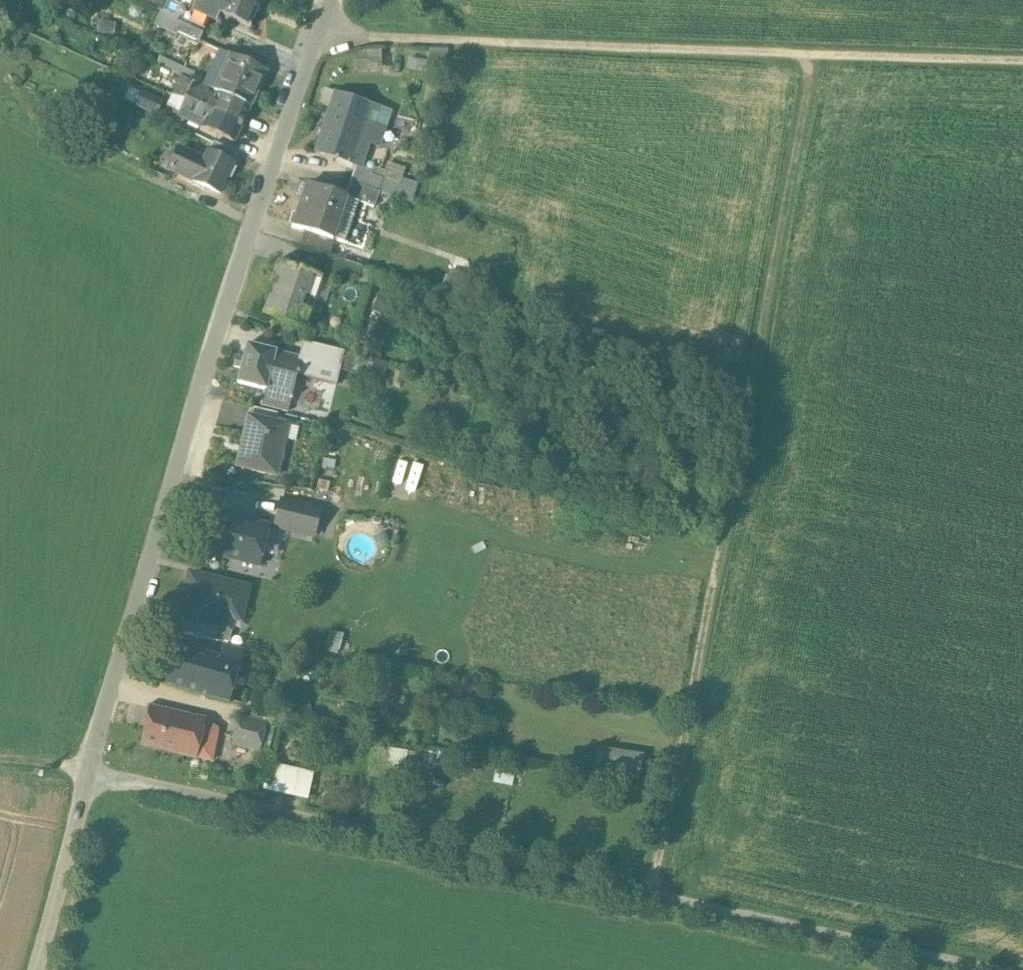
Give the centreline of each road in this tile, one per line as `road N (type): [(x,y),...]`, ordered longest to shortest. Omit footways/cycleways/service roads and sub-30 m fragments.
road 1 (unclassified): [(988,969),(92,772)]
road 2 (track): [(815,57),(658,894)]
road 3 (unclassified): [(333,0),(214,352),(92,772)]
road 4 (track): [(322,37),(1022,62)]
road 5 (unclassified): [(92,772),(41,969)]

